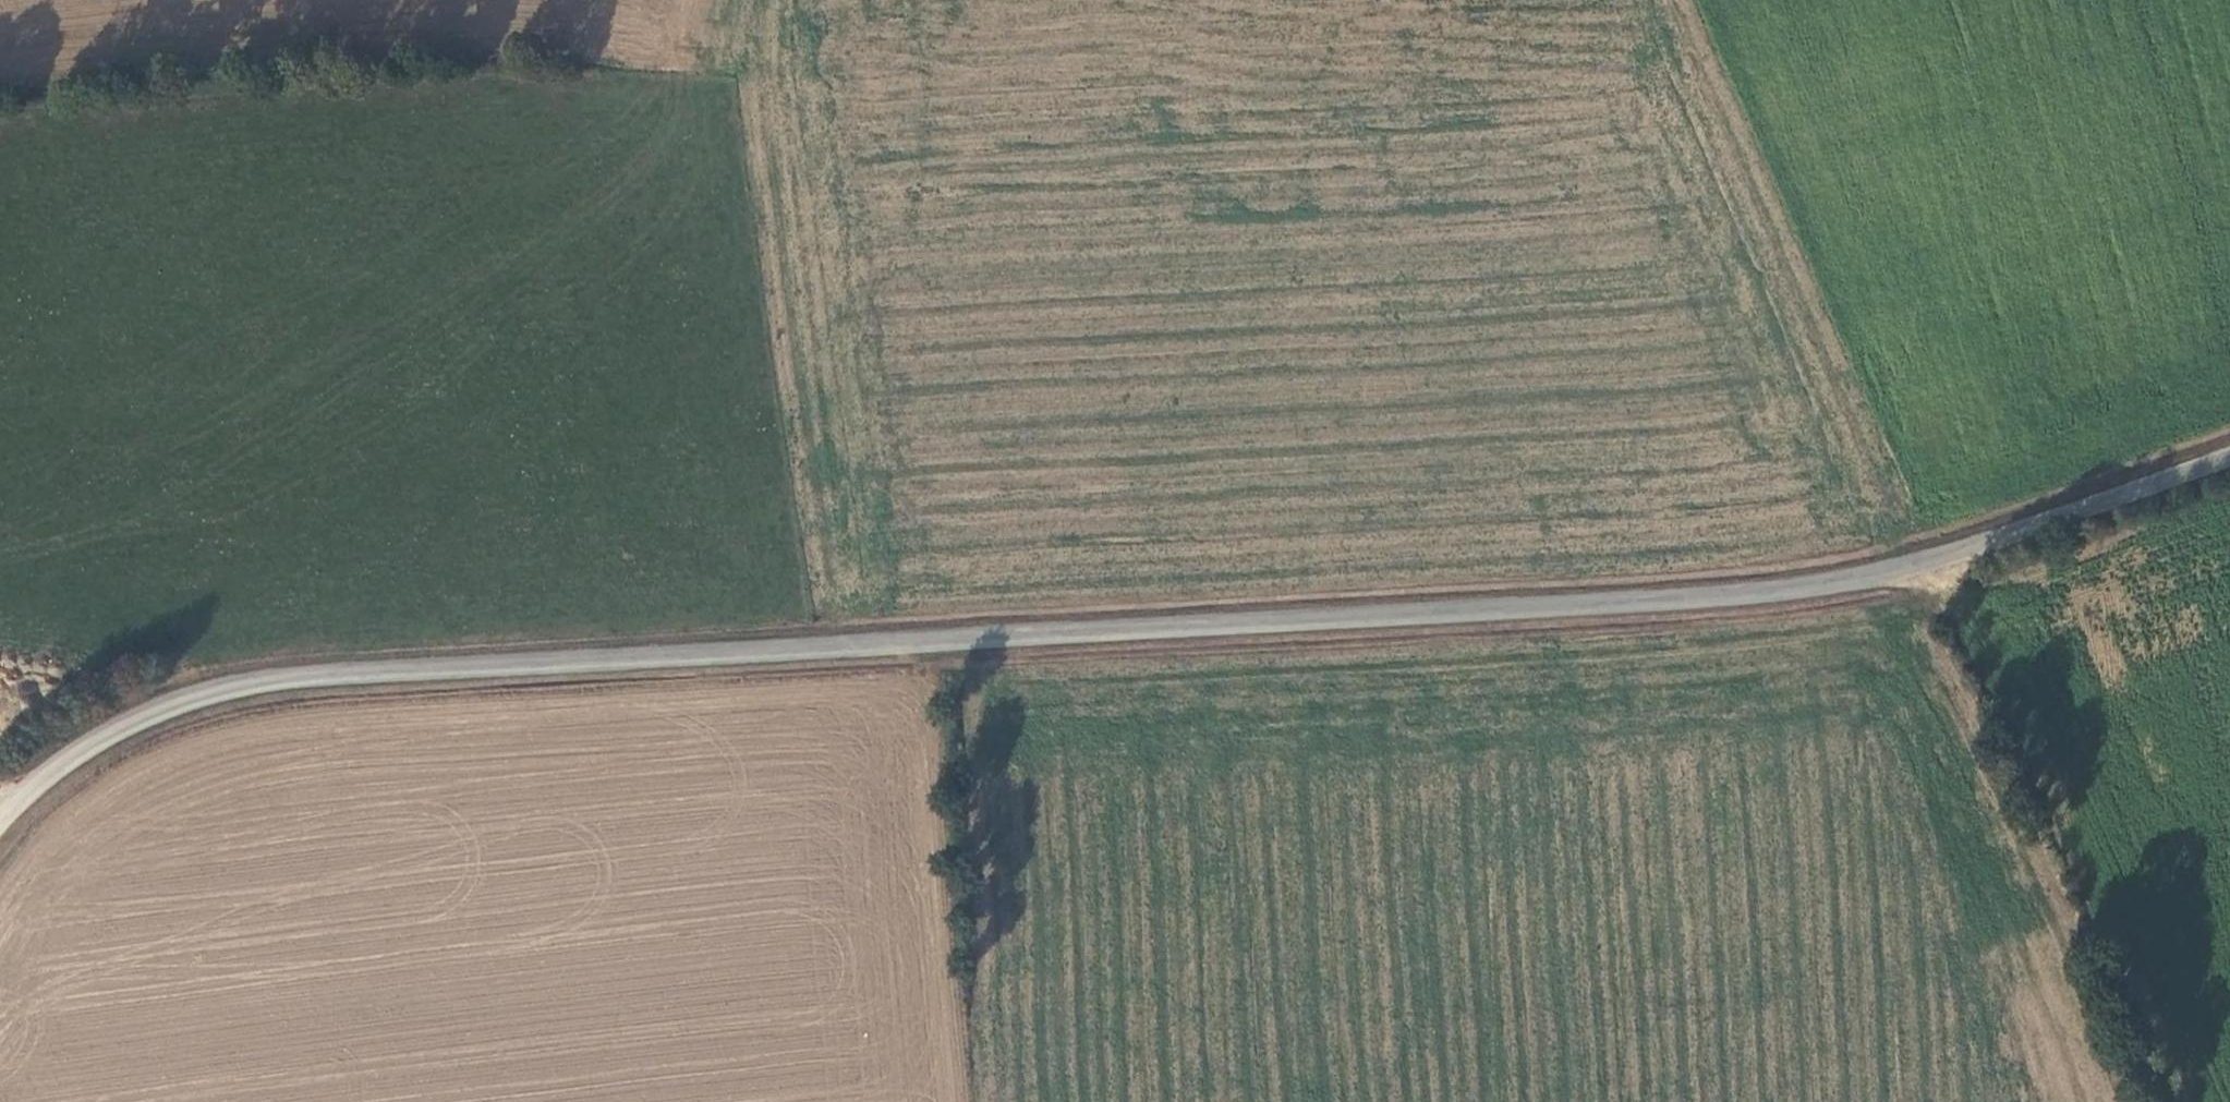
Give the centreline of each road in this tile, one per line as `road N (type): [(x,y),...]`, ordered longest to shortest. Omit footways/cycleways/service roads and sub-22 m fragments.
road 1 (tertiary): [(0,817),(97,741),(179,701),(284,677),(1631,604),(1867,578),(2229,459)]

